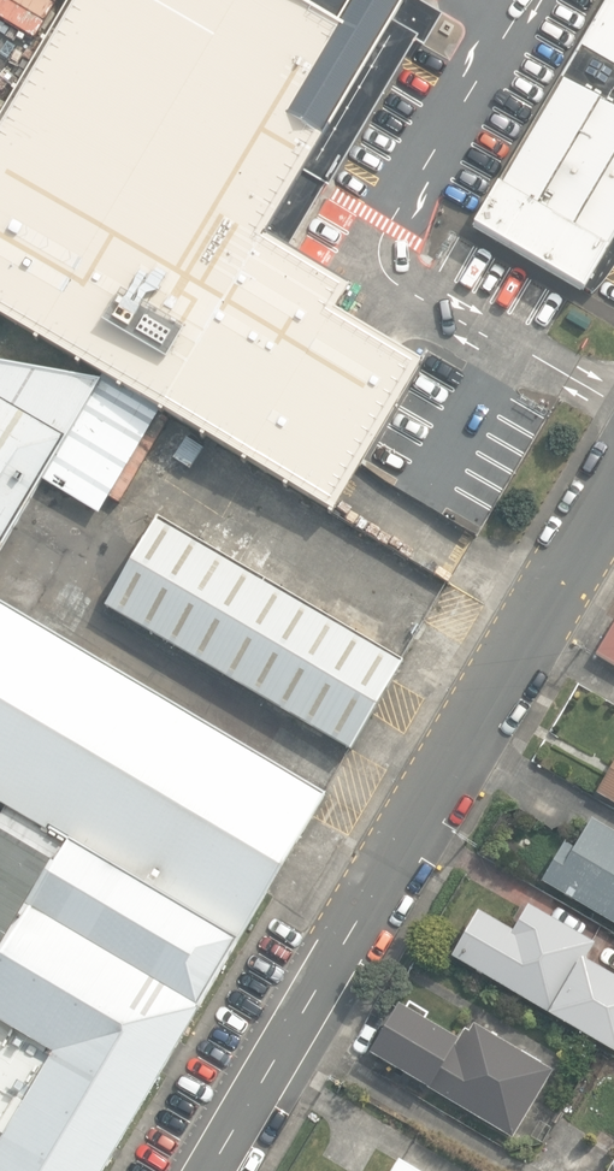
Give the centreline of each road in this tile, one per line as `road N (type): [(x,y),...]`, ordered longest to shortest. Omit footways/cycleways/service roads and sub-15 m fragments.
road 1 (residential): [(613,497),(213,1170)]

